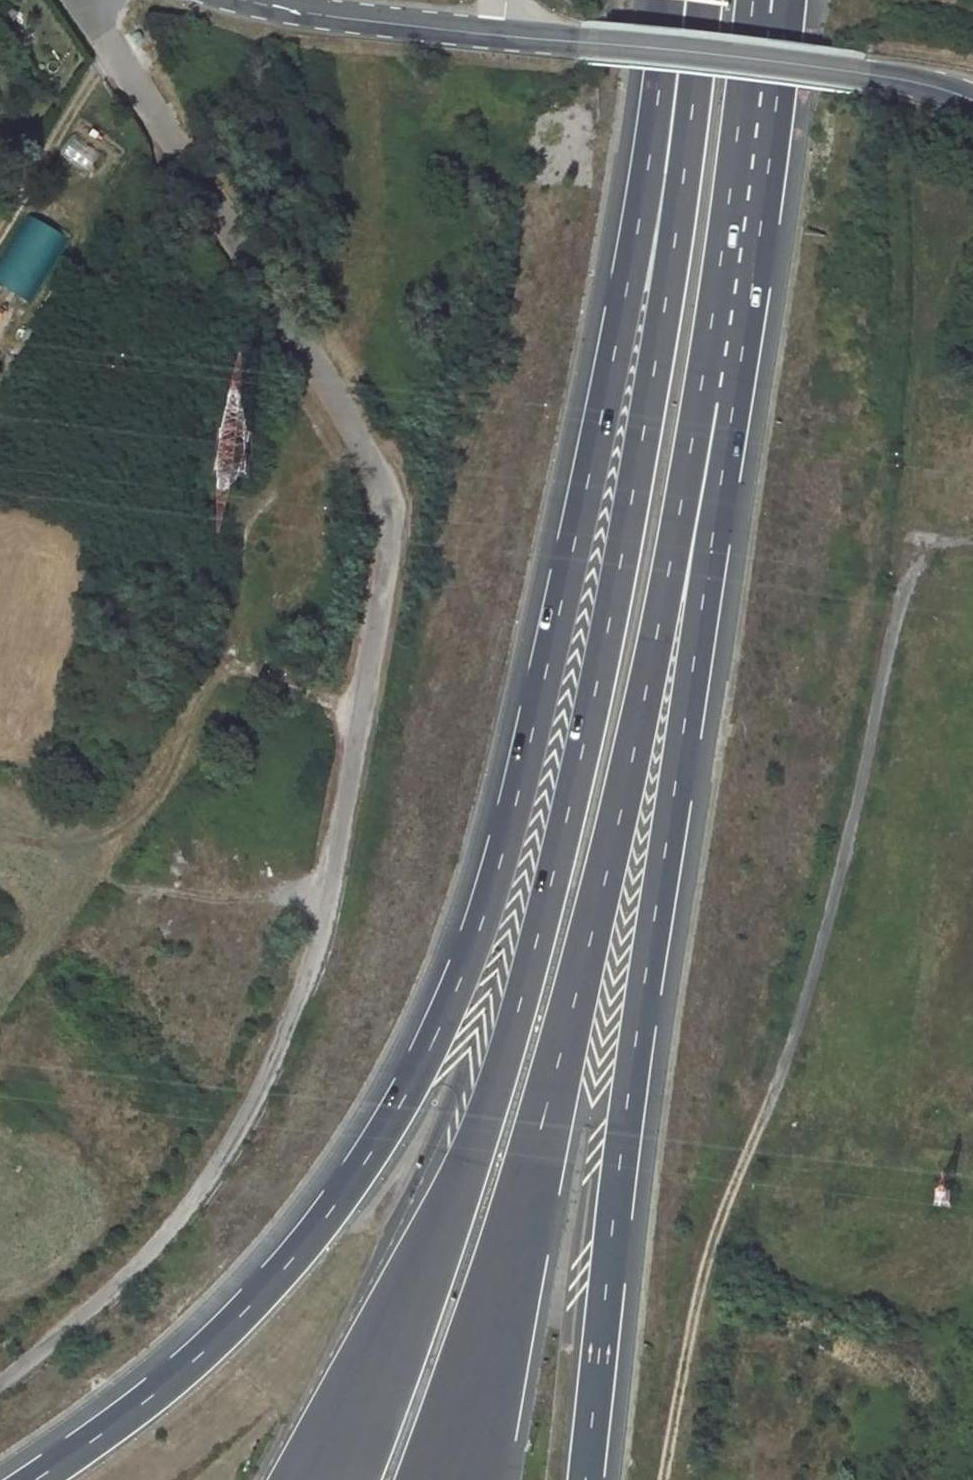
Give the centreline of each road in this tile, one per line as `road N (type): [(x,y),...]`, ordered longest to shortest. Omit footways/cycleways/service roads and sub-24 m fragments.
road 1 (motorway): [(686,0),(532,731),(458,982),(403,1097),(290,1259),(179,1373),(33,1479)]
road 2 (unclassified): [(87,0),(102,37),(366,456),(380,506),(383,561),(309,953),(278,1041),(212,1168),(163,1234),(0,1380)]
road 3 (motorway): [(687,0),(657,285),(558,855),(492,1100),(325,1479)]
road 4 (motorway): [(455,1479),(633,751),(739,262)]
road 5 (motorway): [(585,1479),(739,262)]
road 6 (tertiary): [(251,0),(577,42)]
road 7 (tertiary): [(868,74),(577,42)]
road 8 (motorway): [(739,262),(772,0)]

